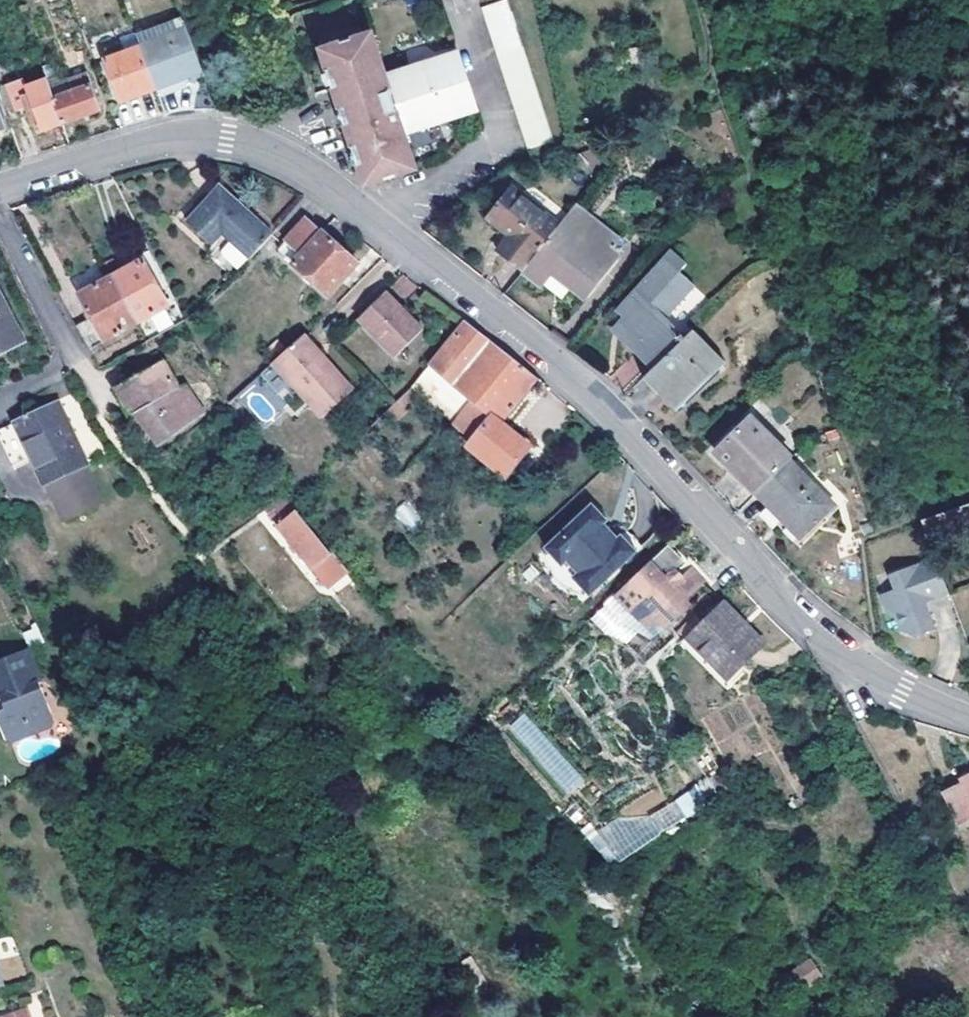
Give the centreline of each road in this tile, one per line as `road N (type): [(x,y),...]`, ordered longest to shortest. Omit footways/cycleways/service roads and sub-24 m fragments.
road 1 (residential): [(968,711),(903,689),(835,648),(788,607),(605,408),(295,161),(261,145),(197,137),(0,187)]

